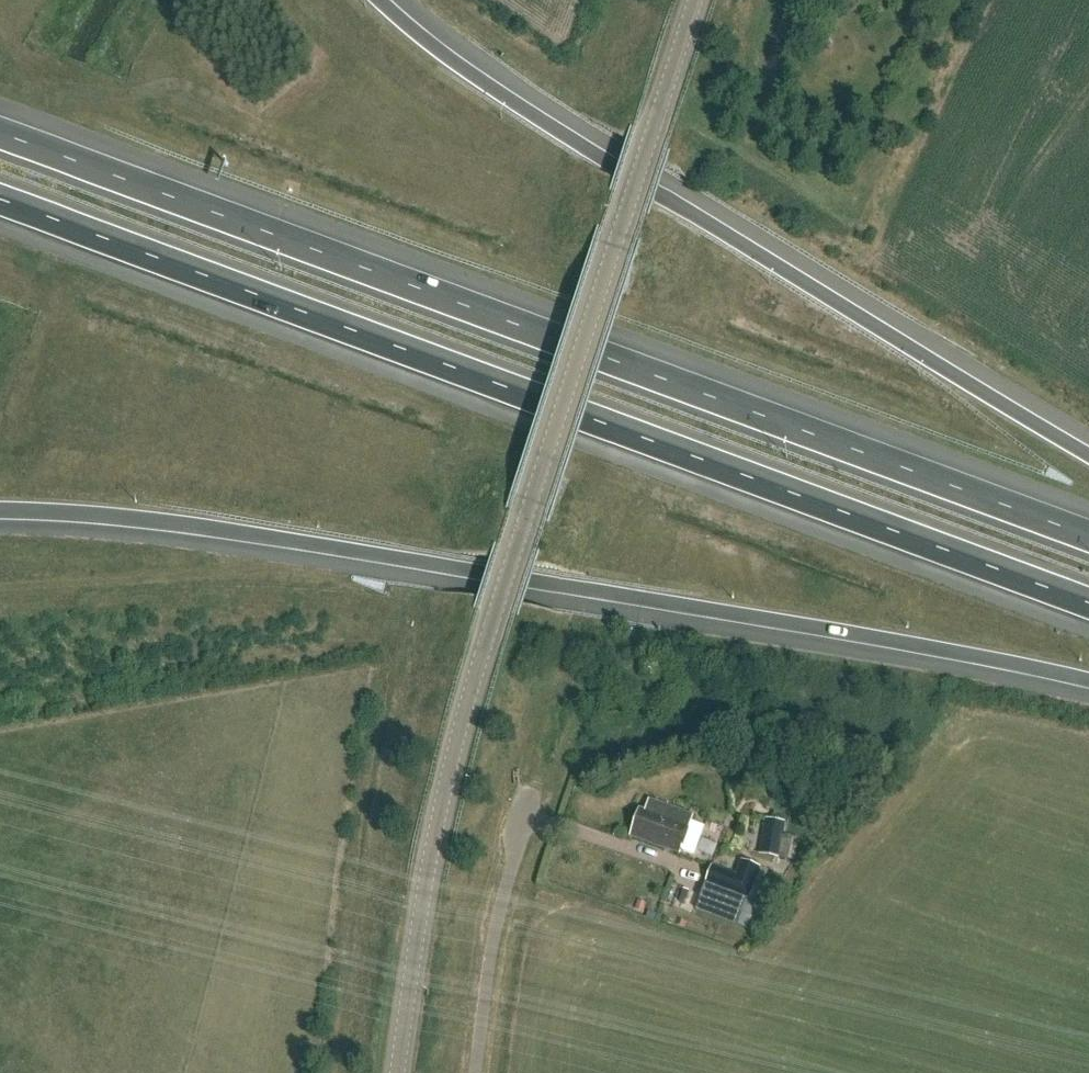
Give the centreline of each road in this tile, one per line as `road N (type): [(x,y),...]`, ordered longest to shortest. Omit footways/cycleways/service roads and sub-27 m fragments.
road 1 (motorway): [(0,199),(1088,603)]
road 2 (motorway): [(1088,536),(0,133)]
road 3 (tertiary): [(397,1072),(412,943),(447,769),(696,0)]
road 4 (motorway): [(0,516),(106,521),(558,585),(1088,680)]
road 5 (motorway): [(1088,455),(570,138),(379,0)]
road 6 (unclassified): [(476,1072),(490,957),(535,790)]

